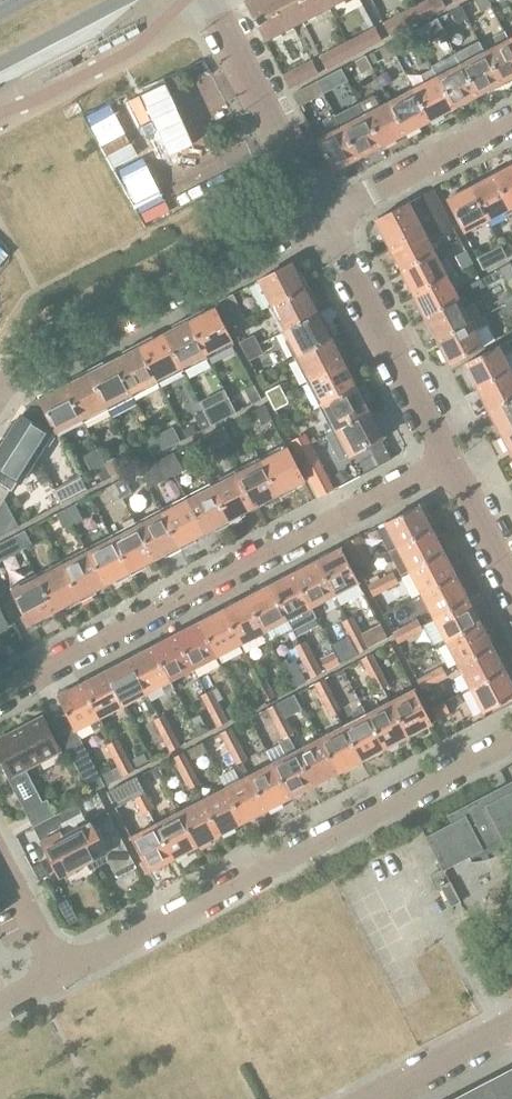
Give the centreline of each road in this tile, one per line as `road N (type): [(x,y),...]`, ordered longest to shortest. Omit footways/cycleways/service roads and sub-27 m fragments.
road 1 (residential): [(59,974),(511,739)]
road 2 (residential): [(0,696),(449,460)]
road 3 (residential): [(0,389),(323,216)]
road 4 (residential): [(449,460),(323,216)]
road 5 (residential): [(323,216),(211,0)]
road 6 (residential): [(323,216),(511,118)]
road 7 (residential): [(369,1098),(511,1024)]
road 8 (tertiary): [(0,63),(121,0)]
road 9 (residential): [(511,578),(449,460)]
road 10 (residential): [(59,974),(0,861)]

